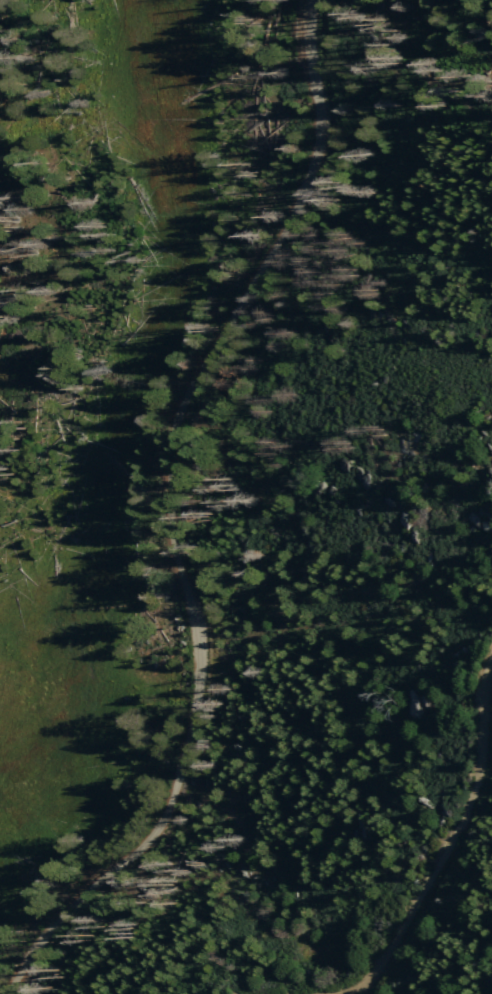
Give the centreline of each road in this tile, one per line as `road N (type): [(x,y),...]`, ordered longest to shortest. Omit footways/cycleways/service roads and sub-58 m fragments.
road 1 (tertiary): [(14,993),(23,971),(166,829),(199,693),(192,604),(165,469),(238,296),(305,194),(310,0)]

